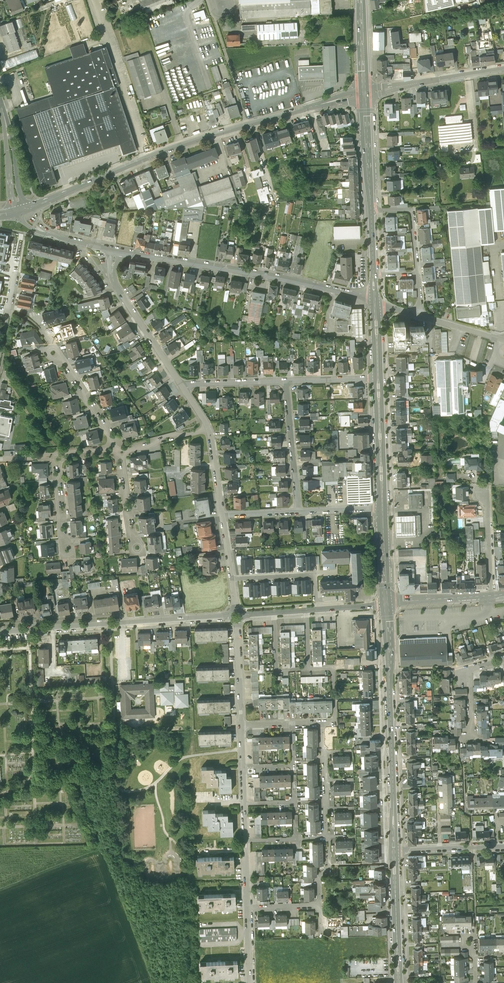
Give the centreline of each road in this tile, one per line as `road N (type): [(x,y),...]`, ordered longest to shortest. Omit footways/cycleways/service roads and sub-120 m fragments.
road 1 (tertiary): [(18,212),(200,138),(364,93)]
road 2 (residential): [(375,301),(115,249)]
road 3 (secondary): [(394,851),(387,602)]
road 4 (residential): [(0,632),(237,615)]
road 5 (secondary): [(375,301),(364,93)]
road 6 (residential): [(115,249),(113,280),(180,385)]
road 7 (residential): [(120,451),(37,327)]
road 8 (residential): [(364,93),(503,69)]
road 9 (residential): [(375,301),(503,341)]
road 10 (secondary): [(400,982),(394,851)]
road 11 (residential): [(286,382),(298,512)]
road 12 (secondary): [(382,508),(378,379)]

